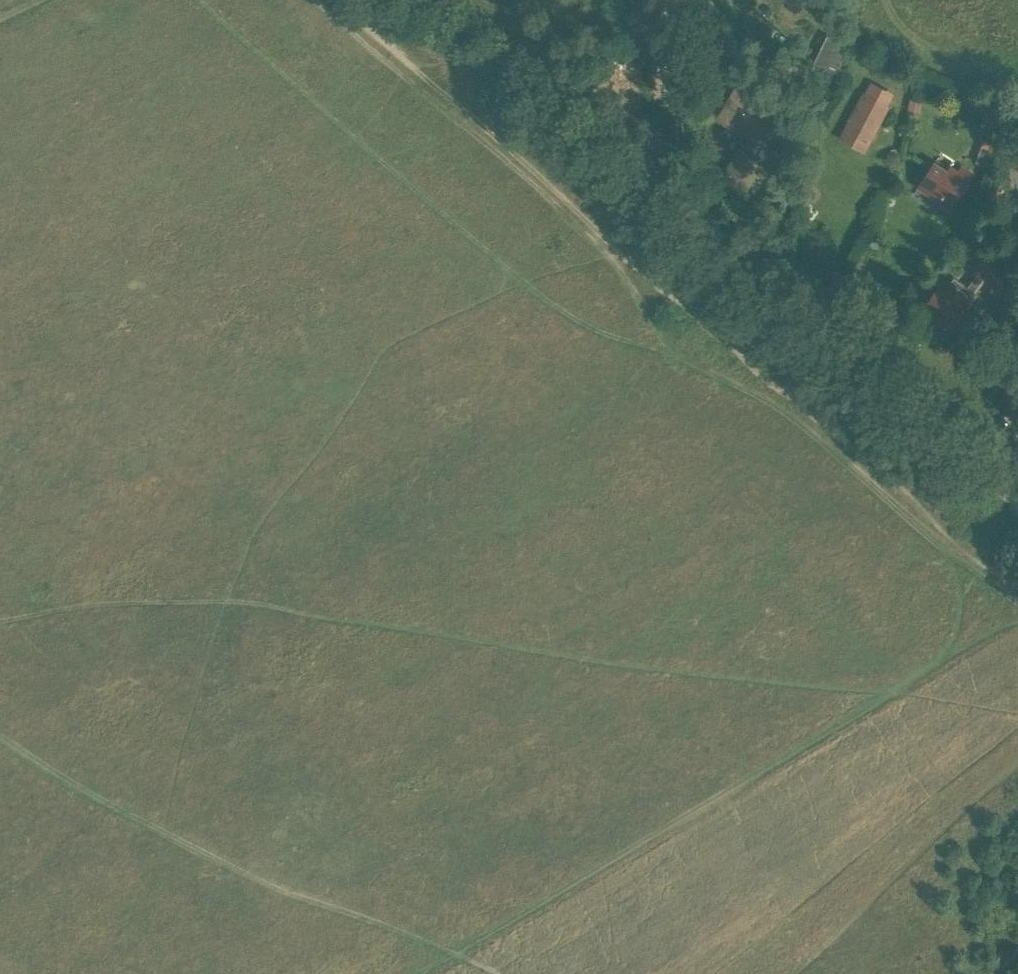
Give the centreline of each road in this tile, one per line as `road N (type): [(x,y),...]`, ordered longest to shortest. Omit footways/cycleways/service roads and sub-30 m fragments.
road 1 (track): [(205,0),(563,311),(624,342),(681,352),(775,401),(1017,606)]
road 2 (track): [(424,0),(1017,503)]
road 3 (track): [(438,973),(1017,637)]
road 4 (track): [(0,737),(63,779),(293,894),(355,908),(500,973)]
road 5 (track): [(673,0),(688,226)]

